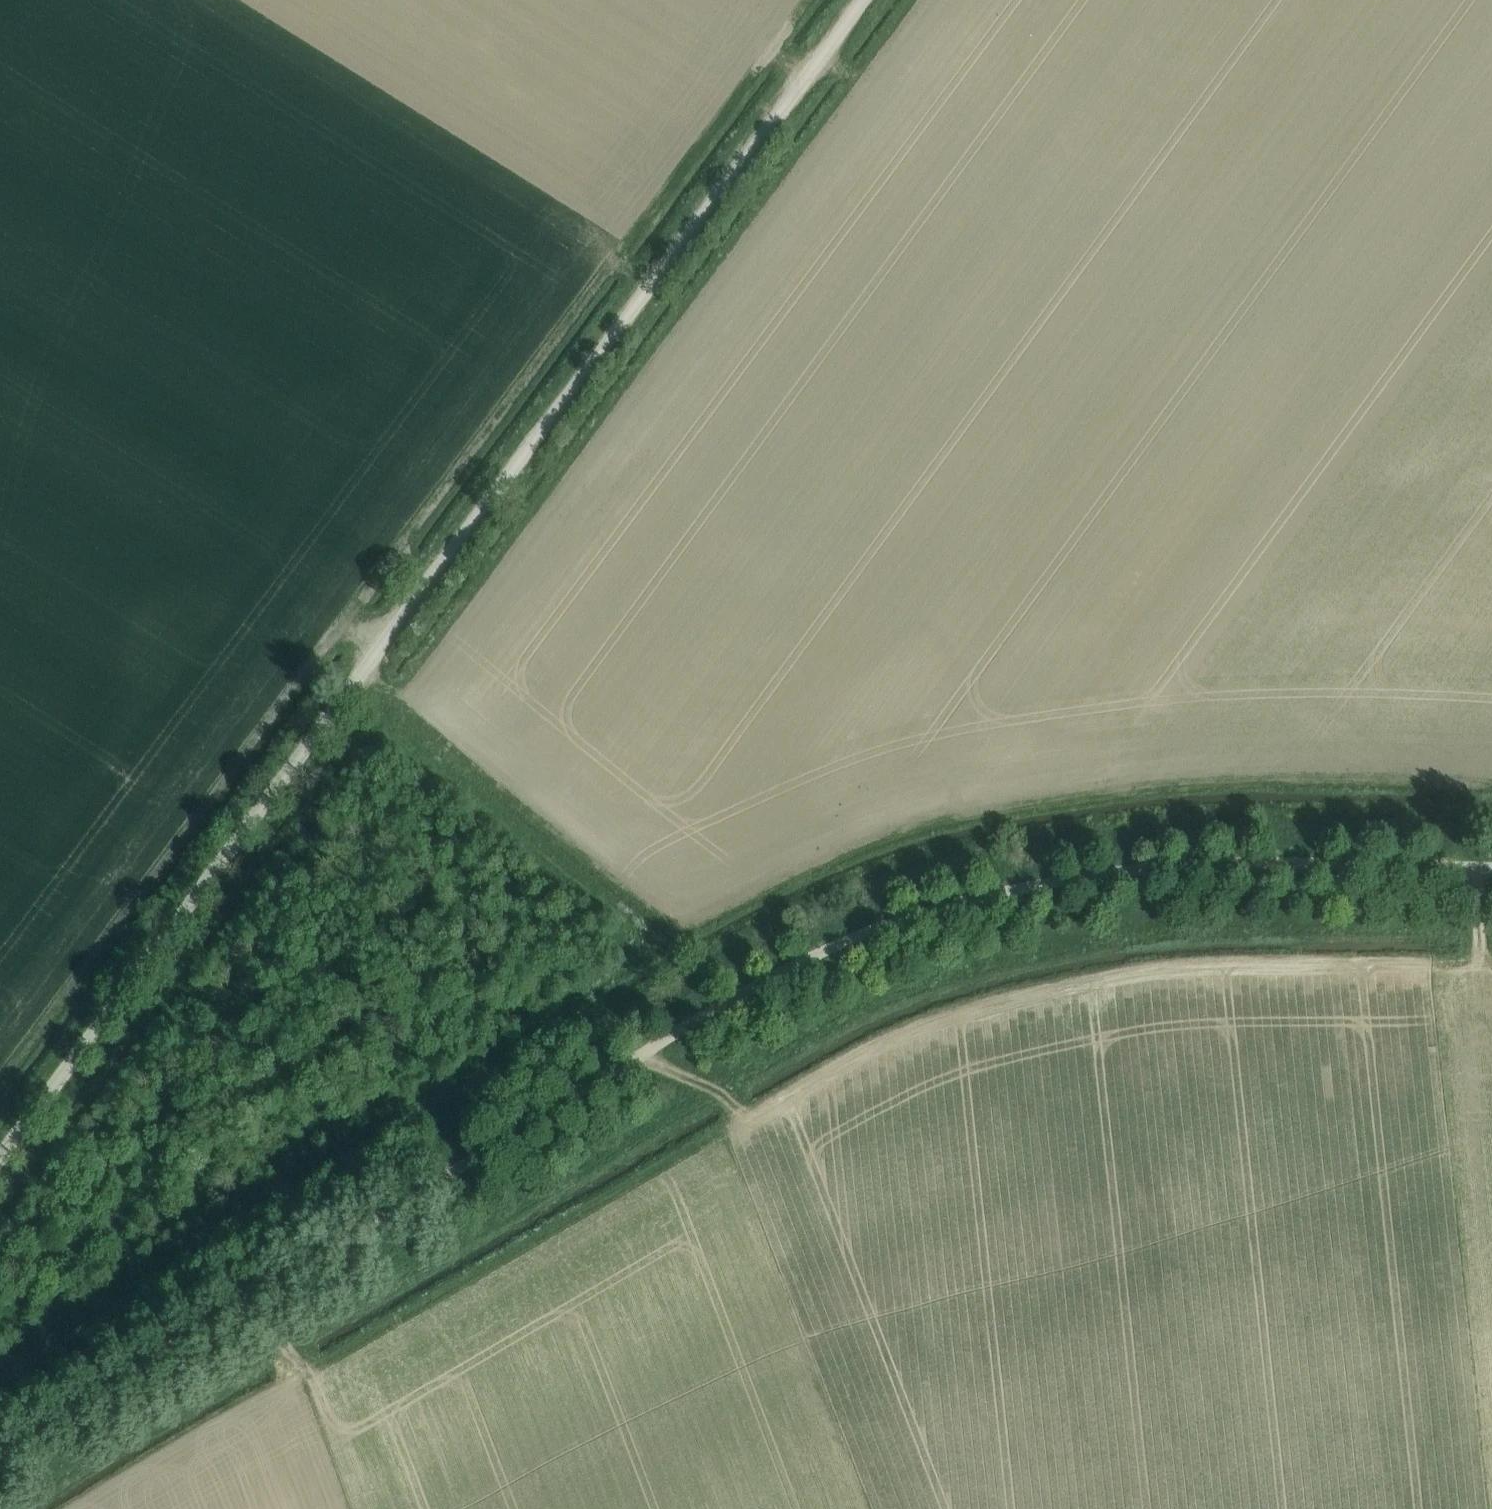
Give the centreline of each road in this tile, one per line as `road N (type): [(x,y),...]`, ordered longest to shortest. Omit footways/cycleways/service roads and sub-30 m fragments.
road 1 (unclassified): [(0,1447),(789,964),(923,909),(1000,887),(1154,862),(1491,863)]
road 2 (unclassified): [(0,1144),(858,0)]

